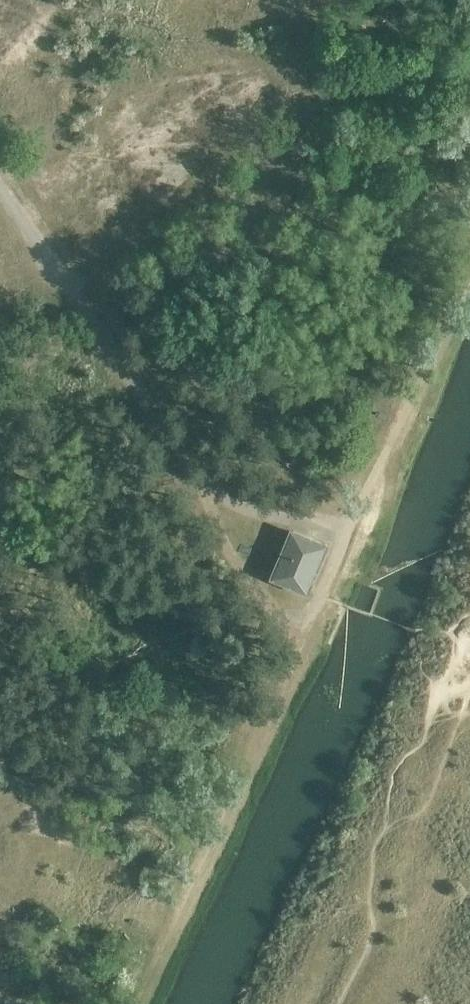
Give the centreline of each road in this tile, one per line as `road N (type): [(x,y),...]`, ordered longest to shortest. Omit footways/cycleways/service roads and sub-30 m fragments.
road 1 (track): [(139,1003),(469,281)]
road 2 (track): [(356,533),(254,513),(209,491),(0,190)]

